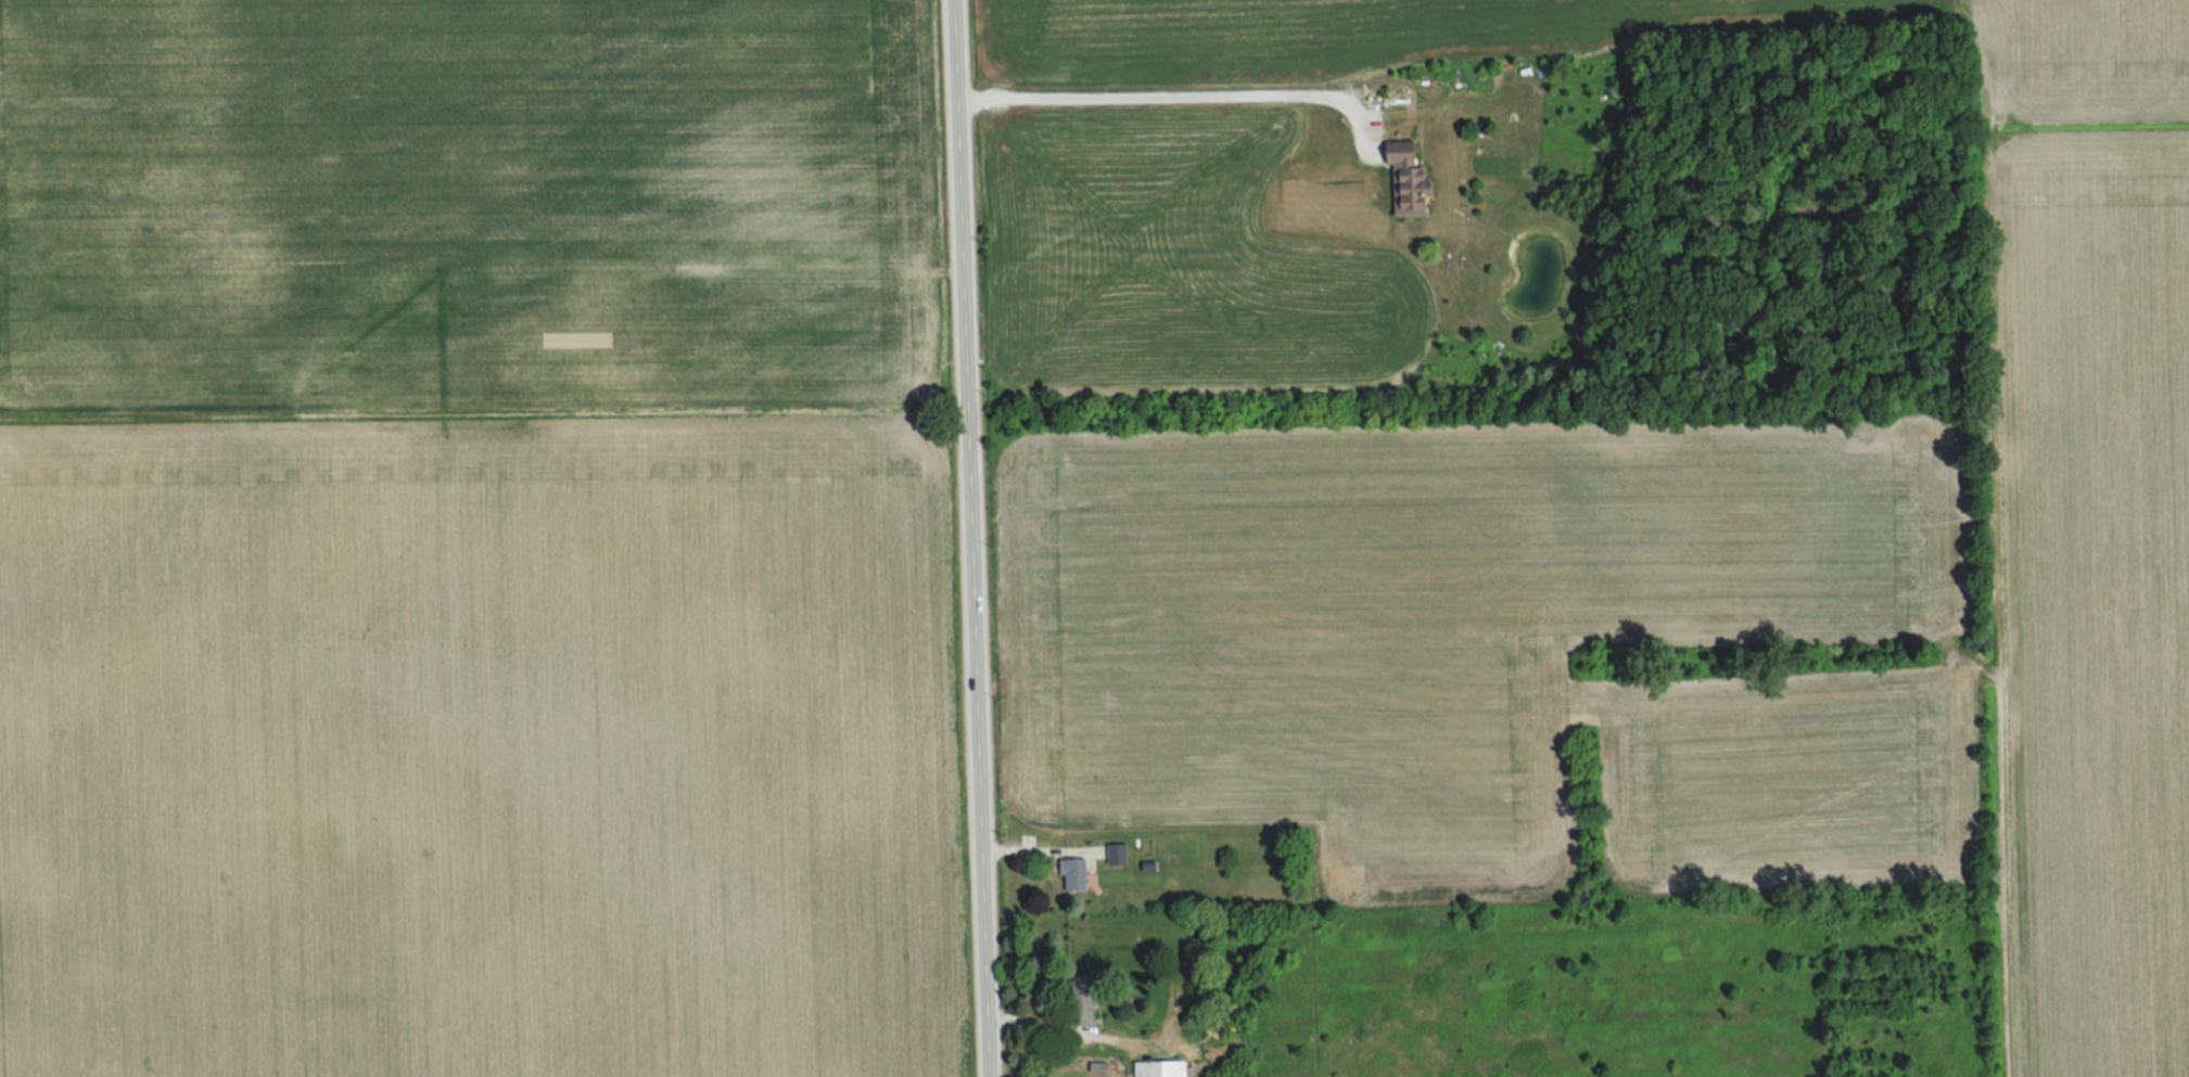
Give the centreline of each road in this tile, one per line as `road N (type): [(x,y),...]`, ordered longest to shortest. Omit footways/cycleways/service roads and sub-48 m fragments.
road 1 (residential): [(952,0),(987,1076)]

